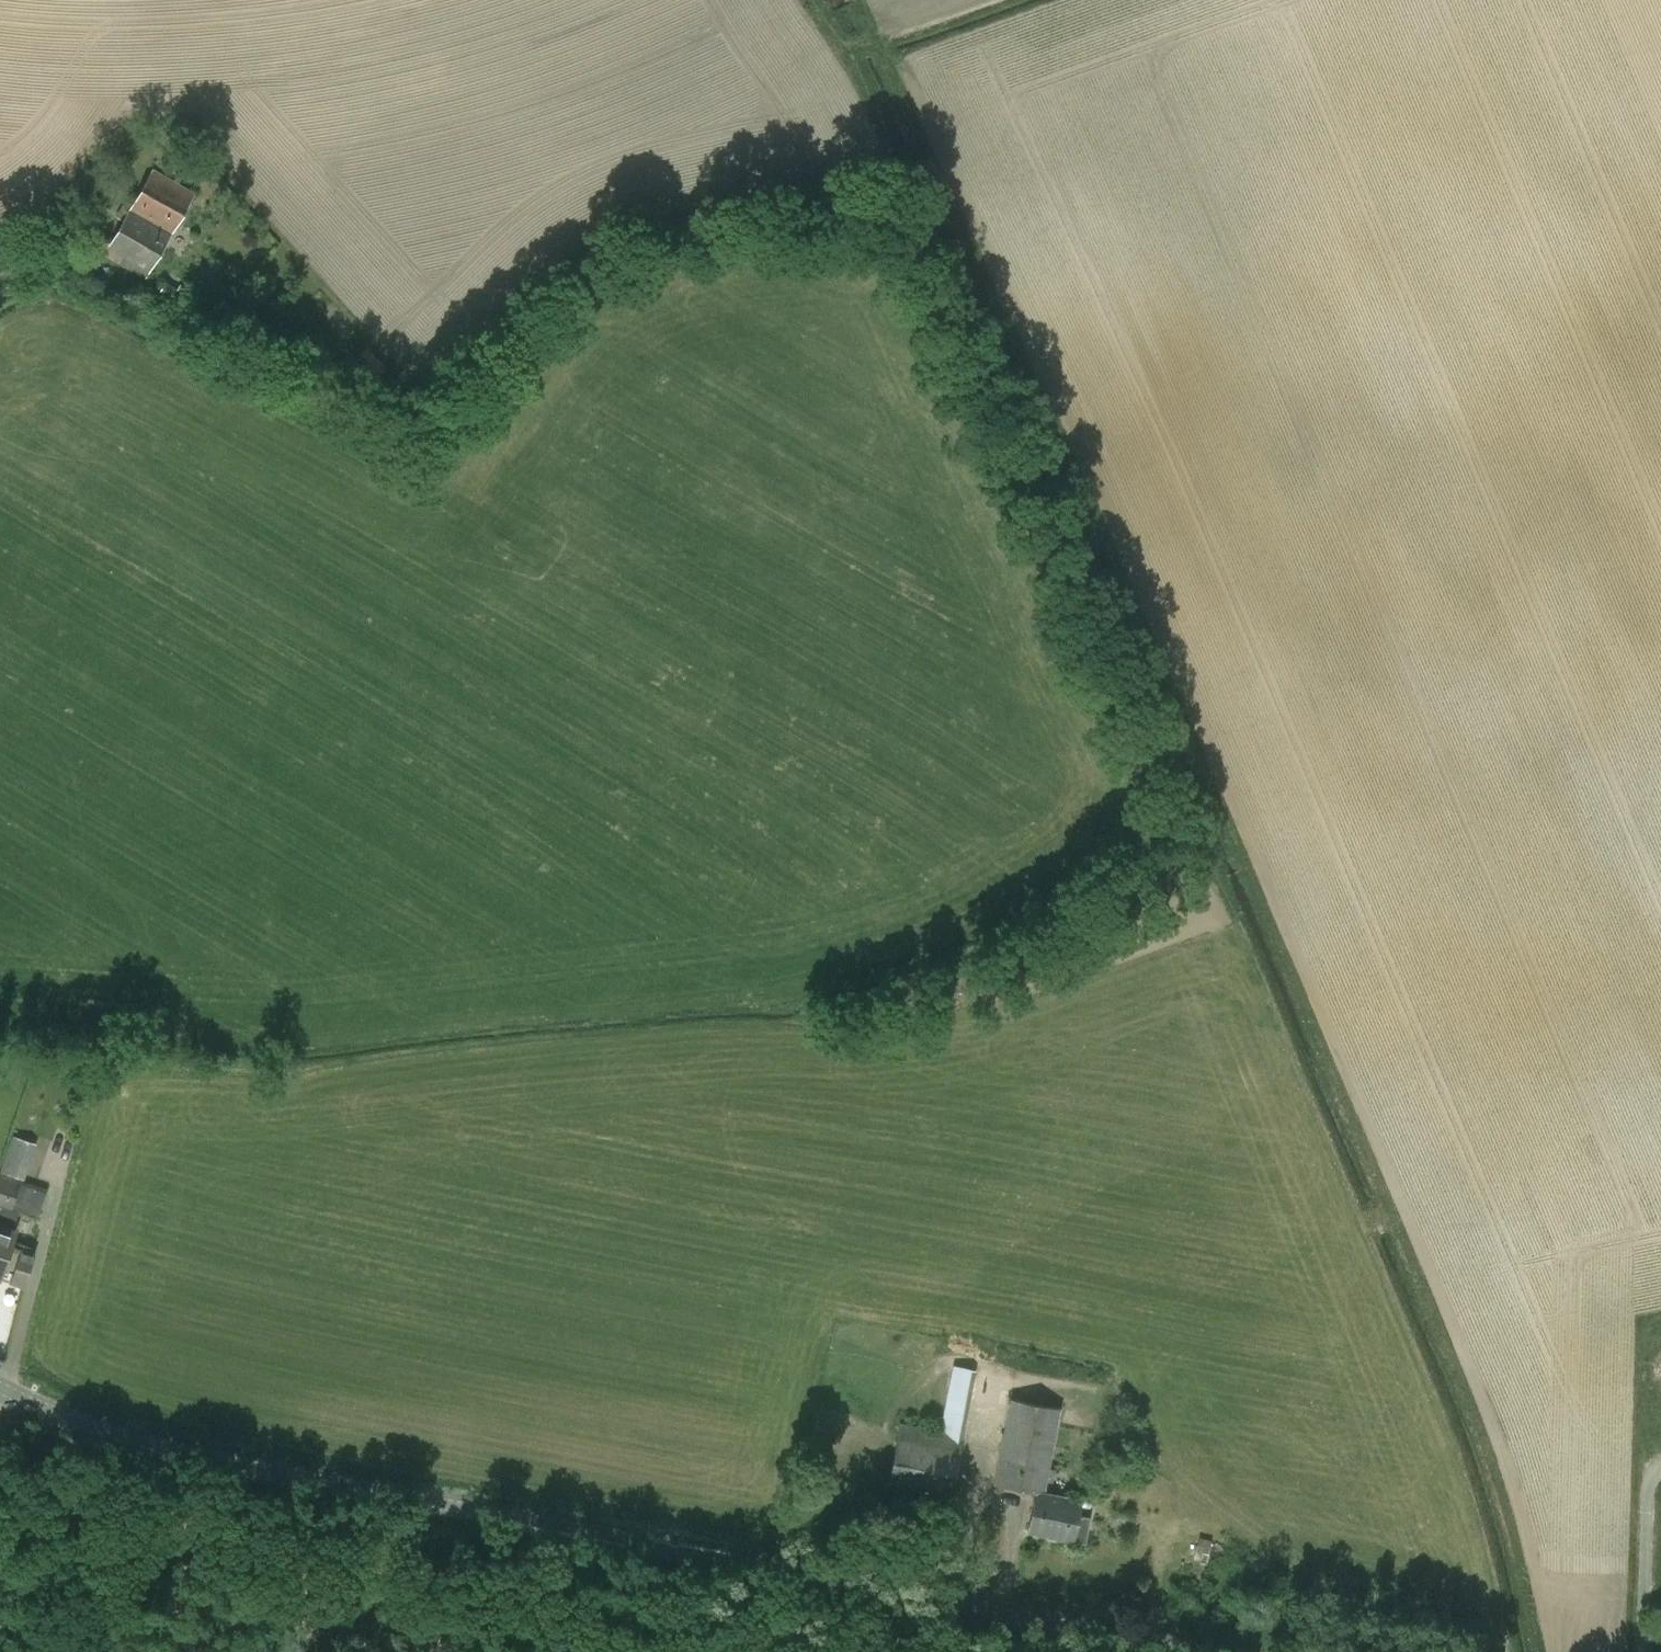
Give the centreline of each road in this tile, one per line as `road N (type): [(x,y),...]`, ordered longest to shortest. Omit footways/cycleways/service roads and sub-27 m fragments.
road 1 (tertiary): [(0,1397),(165,1451),(1191,1651)]

